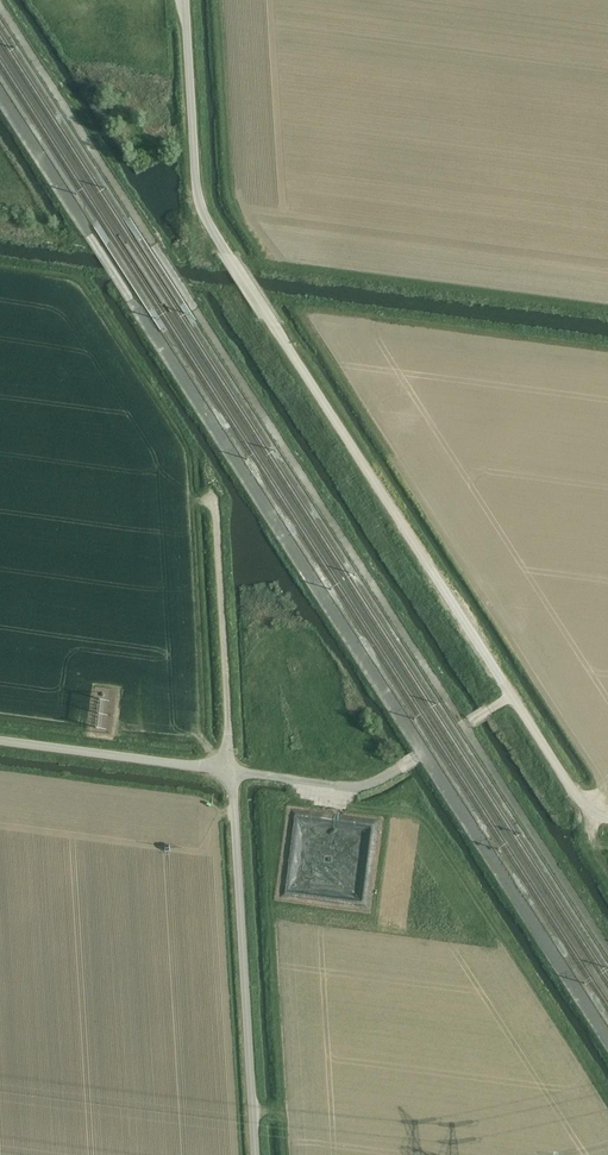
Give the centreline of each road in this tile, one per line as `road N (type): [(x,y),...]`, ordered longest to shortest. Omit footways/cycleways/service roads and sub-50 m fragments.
road 1 (unclassified): [(607,819),(574,794),(206,219),(195,176),(183,0)]
road 2 (unclassified): [(255,1154),(228,770),(0,740)]
road 3 (track): [(196,309),(461,720)]
road 4 (track): [(228,770),(216,510),(189,502)]
road 5 (track): [(0,7),(154,244)]

